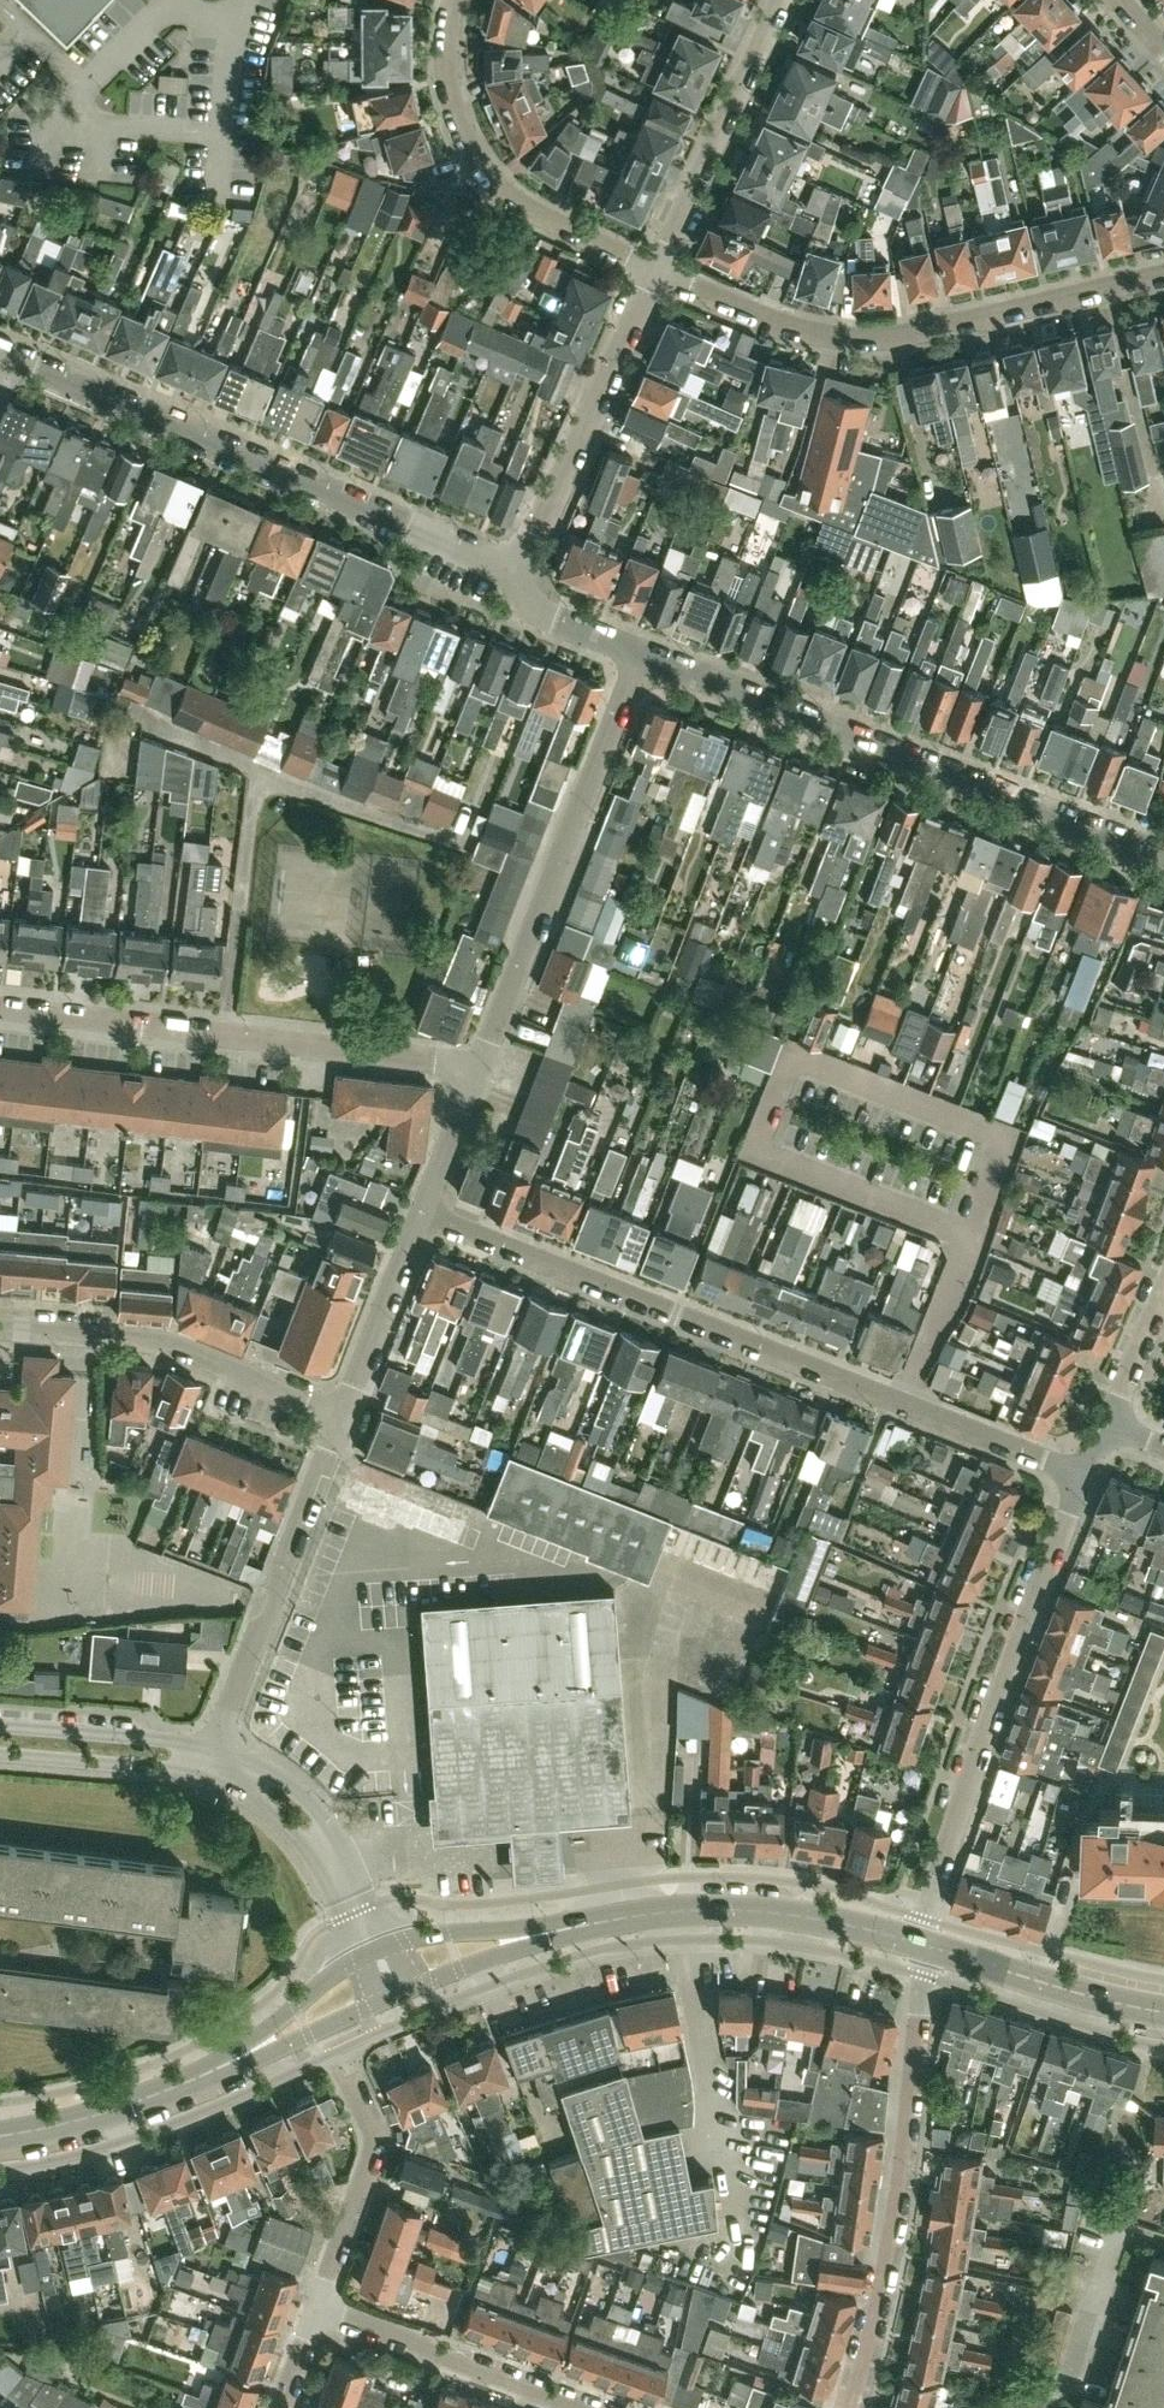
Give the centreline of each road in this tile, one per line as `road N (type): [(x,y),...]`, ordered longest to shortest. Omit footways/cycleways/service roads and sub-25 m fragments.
road 1 (residential): [(1072,1473),(420,1212)]
road 2 (residential): [(516,569),(0,353)]
road 3 (residential): [(1163,856),(642,655)]
road 4 (residential): [(655,269),(786,326),(831,337),(923,331),(1163,274)]
road 5 (residential): [(923,1945),(999,1645),(1072,1473)]
road 6 (residential): [(476,1072),(437,1059),(0,1006)]
road 7 (unclassified): [(850,2407),(874,2338),(923,1945)]
road 8 (residential): [(476,1072),(642,655)]
road 9 (residential): [(655,269),(554,221),(492,180),(451,115),(441,51),(445,0)]
road 10 (residential): [(210,1742),(338,1412)]
road 11 (residential): [(0,1323),(152,1337),(338,1412)]
road 12 (residential): [(516,569),(655,269)]
road 13 (residential): [(655,269),(765,0)]
road 14 (unclassified): [(581,2407),(315,2309)]
road 15 (secondary): [(665,1916),(422,1934),(387,1945)]
road 16 (unclassified): [(387,1945),(316,1810),(265,1767),(210,1742)]
road 17 (secondary): [(405,1990),(551,1940),(665,1916)]
road 18 (secondary): [(665,1916),(785,1911),(923,1945)]
road 19 (unclassified): [(200,1767),(282,1821),(311,1856),(359,1955)]
road 20 (secondary): [(923,1945),(1163,2011)]
road 21 (residential): [(315,2309),(371,2149),(372,2122),(356,2088)]
road 22 (secondary): [(359,1955),(174,2090)]
road 23 (secondary): [(174,2090),(377,2003)]
road 24 (residential): [(338,1412),(420,1212)]
road 25 (unclassified): [(210,1742),(0,1726)]
road 26 (unclassified): [(0,1752),(200,1767)]
road 27 (secondary): [(0,2130),(174,2090)]
road 28 (residential): [(642,655),(528,601),(516,569)]
road 29 (residential): [(420,1212),(476,1072)]
road 30 (residential): [(1117,1426),(1163,1306)]

